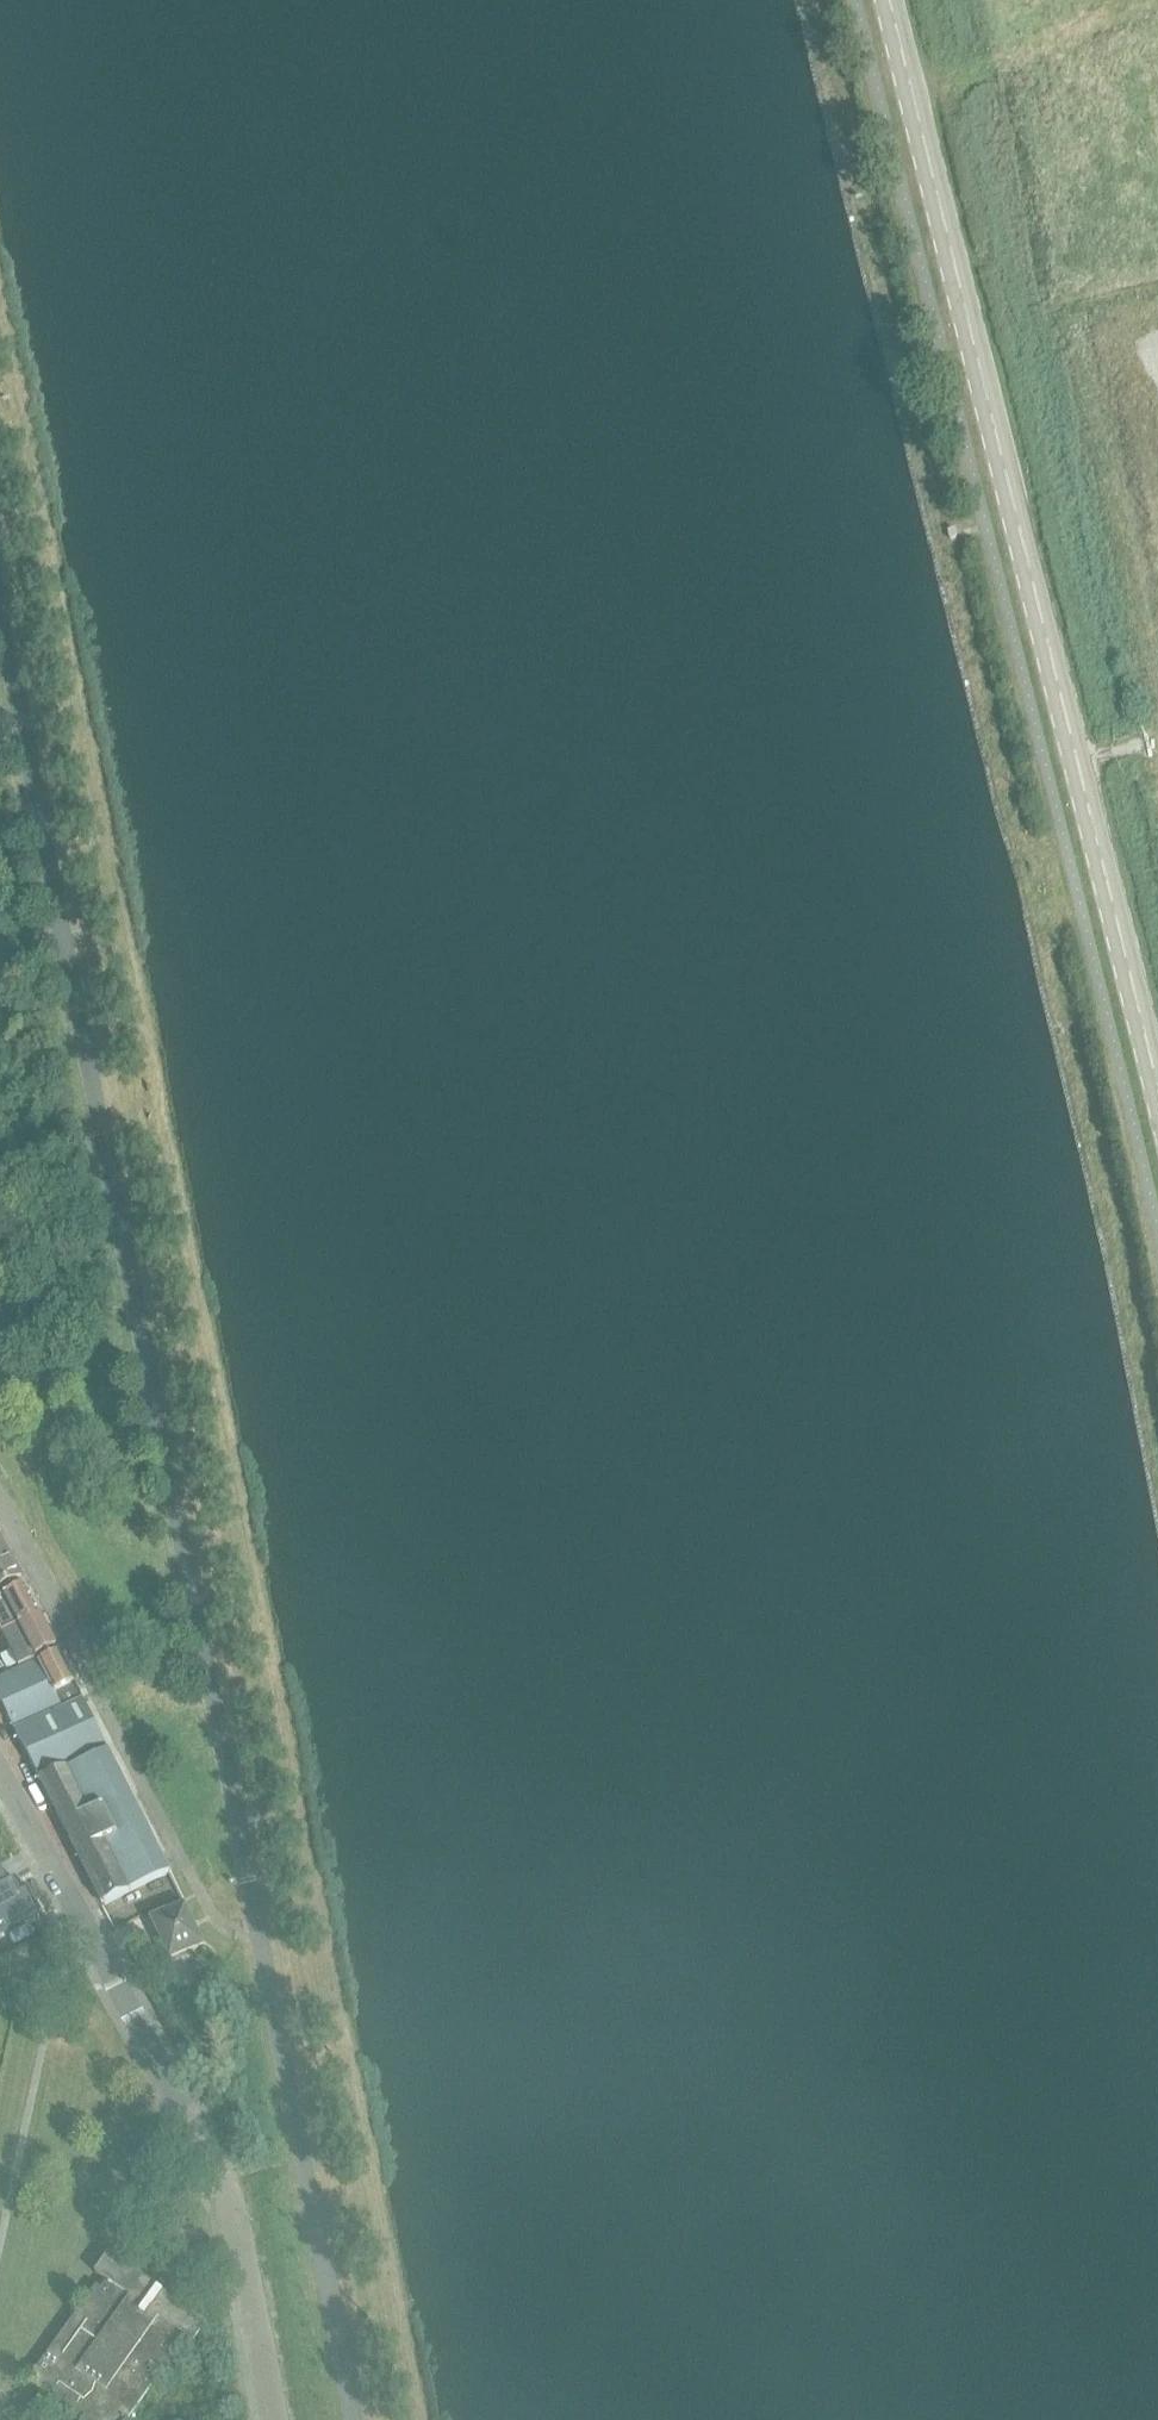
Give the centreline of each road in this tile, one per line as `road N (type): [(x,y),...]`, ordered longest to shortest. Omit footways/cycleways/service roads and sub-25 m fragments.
road 1 (tertiary): [(1157,1108),(890,0)]
road 2 (residential): [(272,2419),(218,2189),(0,1768)]
road 3 (residential): [(259,1929),(234,1931),(216,1921),(0,1514)]

